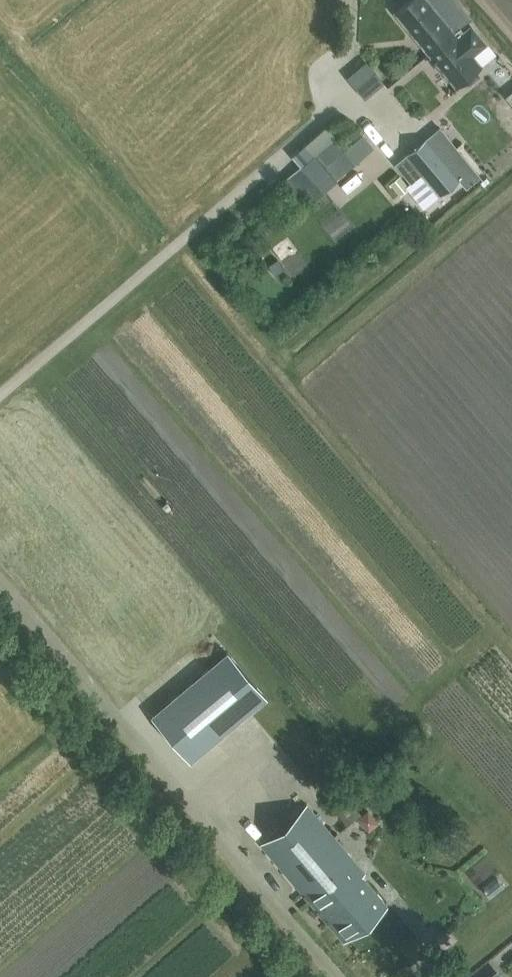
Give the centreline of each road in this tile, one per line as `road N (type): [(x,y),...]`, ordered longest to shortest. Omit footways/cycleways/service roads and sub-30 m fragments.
road 1 (unclassified): [(338,976),(0,584)]
road 2 (unclassified): [(0,410),(346,126)]

